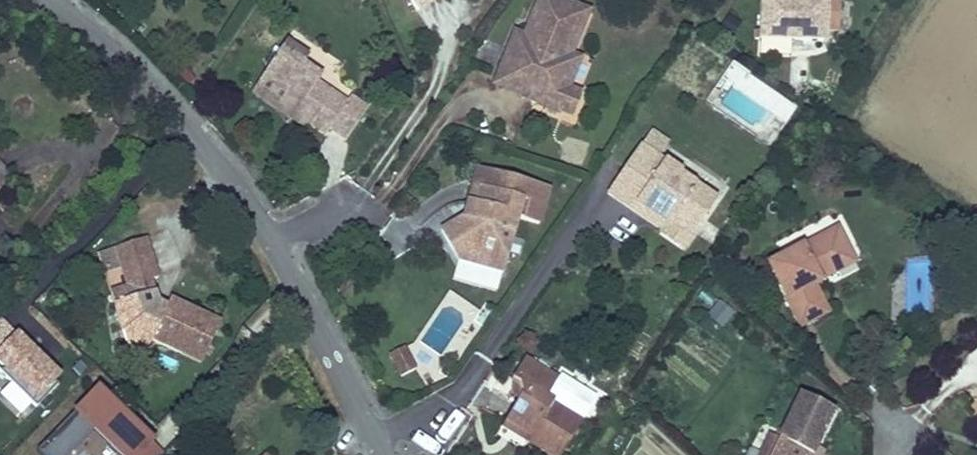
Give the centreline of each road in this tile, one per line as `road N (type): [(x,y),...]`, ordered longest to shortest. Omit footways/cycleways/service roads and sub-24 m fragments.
road 1 (residential): [(51,0),(170,98),(280,254)]
road 2 (residential): [(280,254),(375,441)]

